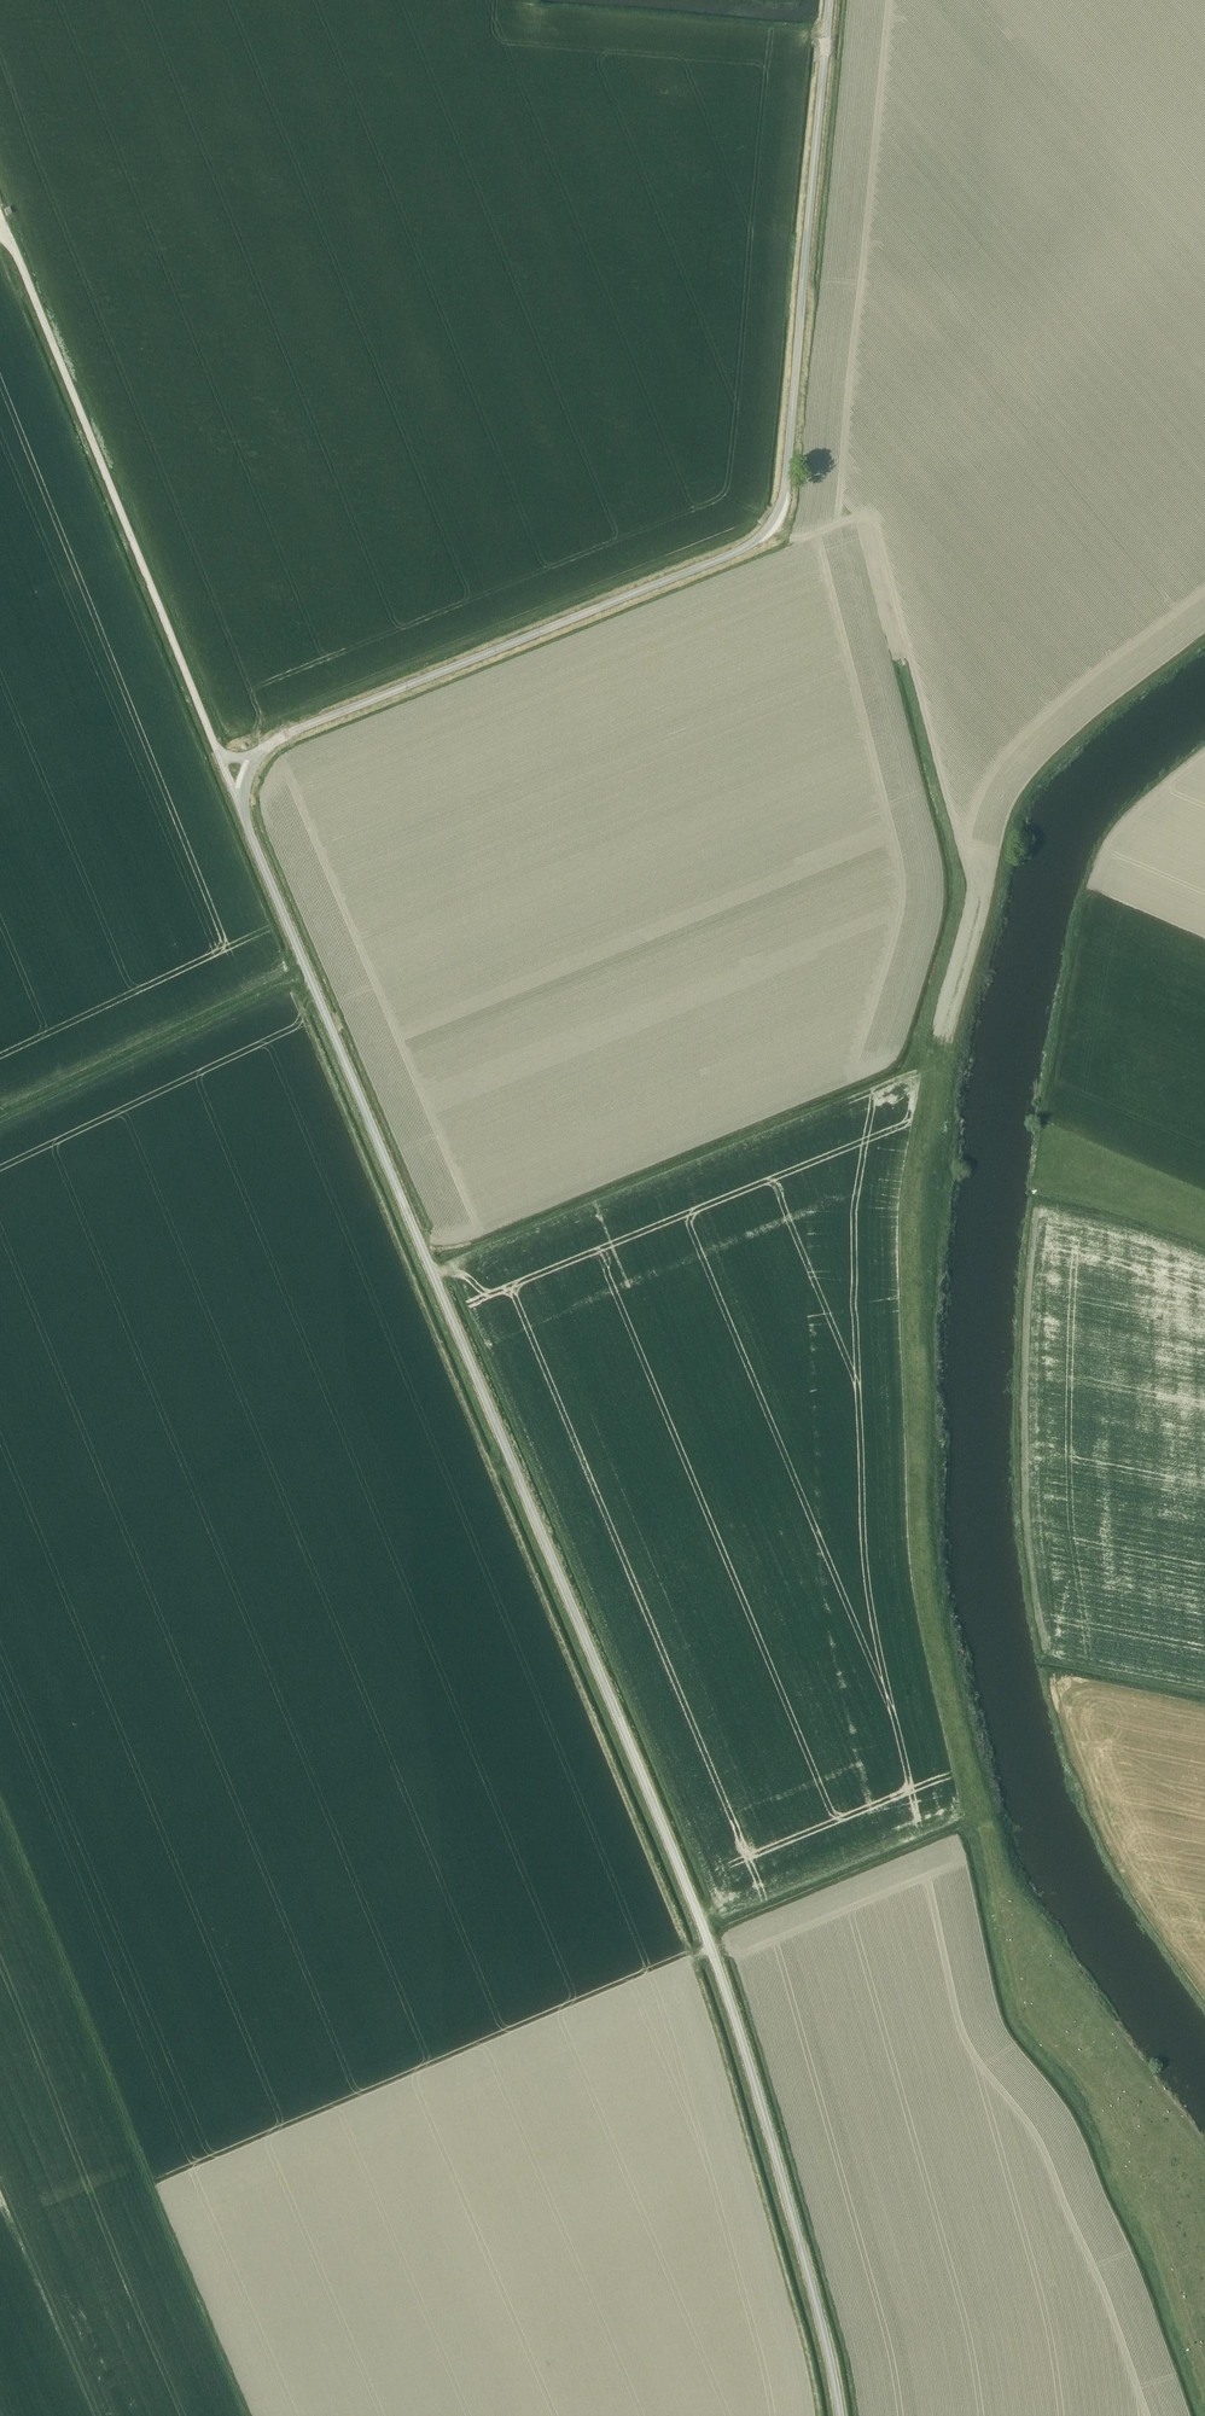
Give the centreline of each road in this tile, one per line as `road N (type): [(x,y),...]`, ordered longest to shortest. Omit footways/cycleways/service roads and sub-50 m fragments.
road 1 (unclassified): [(839,2415),(823,2331),(698,1916),(241,810)]
road 2 (unclassified): [(258,756),(286,736),(740,549),(775,518),(784,491),(829,0)]
road 3 (unclassified): [(217,754),(0,232)]

